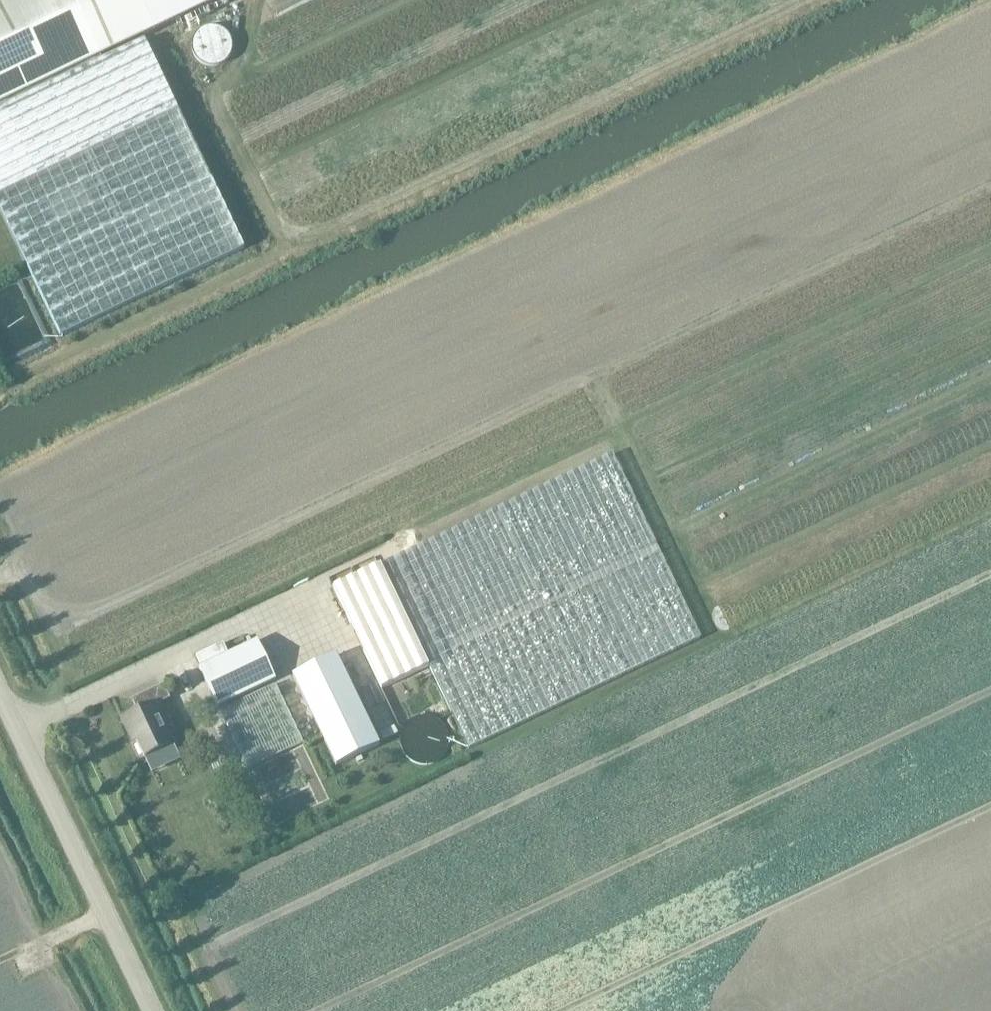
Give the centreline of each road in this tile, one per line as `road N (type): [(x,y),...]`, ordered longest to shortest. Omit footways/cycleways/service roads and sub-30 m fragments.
road 1 (unclassified): [(154,1010),(0,691)]

